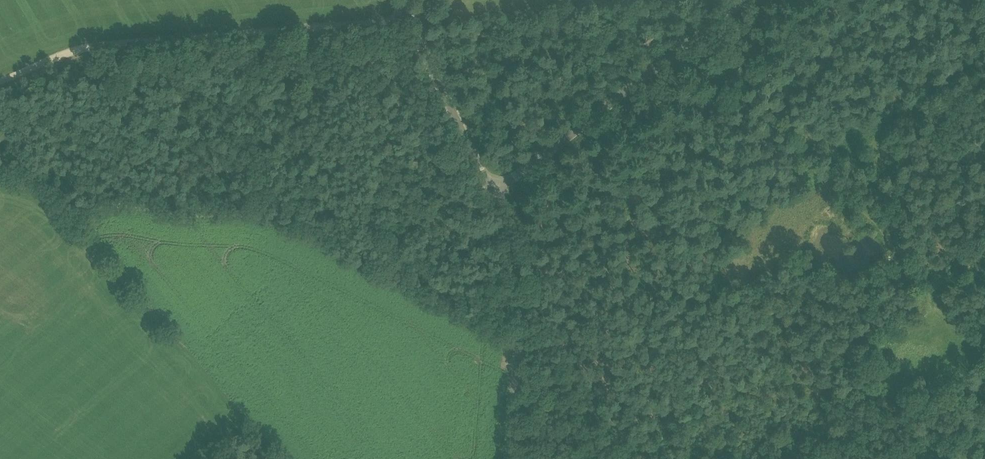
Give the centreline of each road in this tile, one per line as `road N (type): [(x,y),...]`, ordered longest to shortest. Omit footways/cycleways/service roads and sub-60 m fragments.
road 1 (track): [(553,356),(608,430),(665,433),(764,376),(790,387),(858,392),(984,454)]
road 2 (track): [(407,17),(79,50),(0,79)]
road 3 (tertiary): [(489,193),(741,0)]
road 4 (tertiary): [(500,458),(511,281),(489,193)]
road 5 (tertiary): [(489,193),(400,0)]

